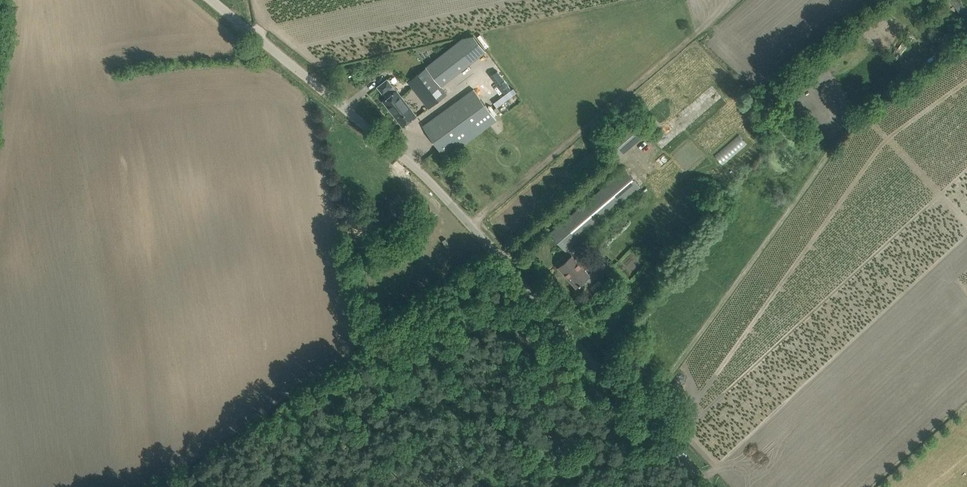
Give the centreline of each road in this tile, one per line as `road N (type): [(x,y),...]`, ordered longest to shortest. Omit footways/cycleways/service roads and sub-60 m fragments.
road 1 (unclassified): [(708,486),(422,175),(213,0)]

